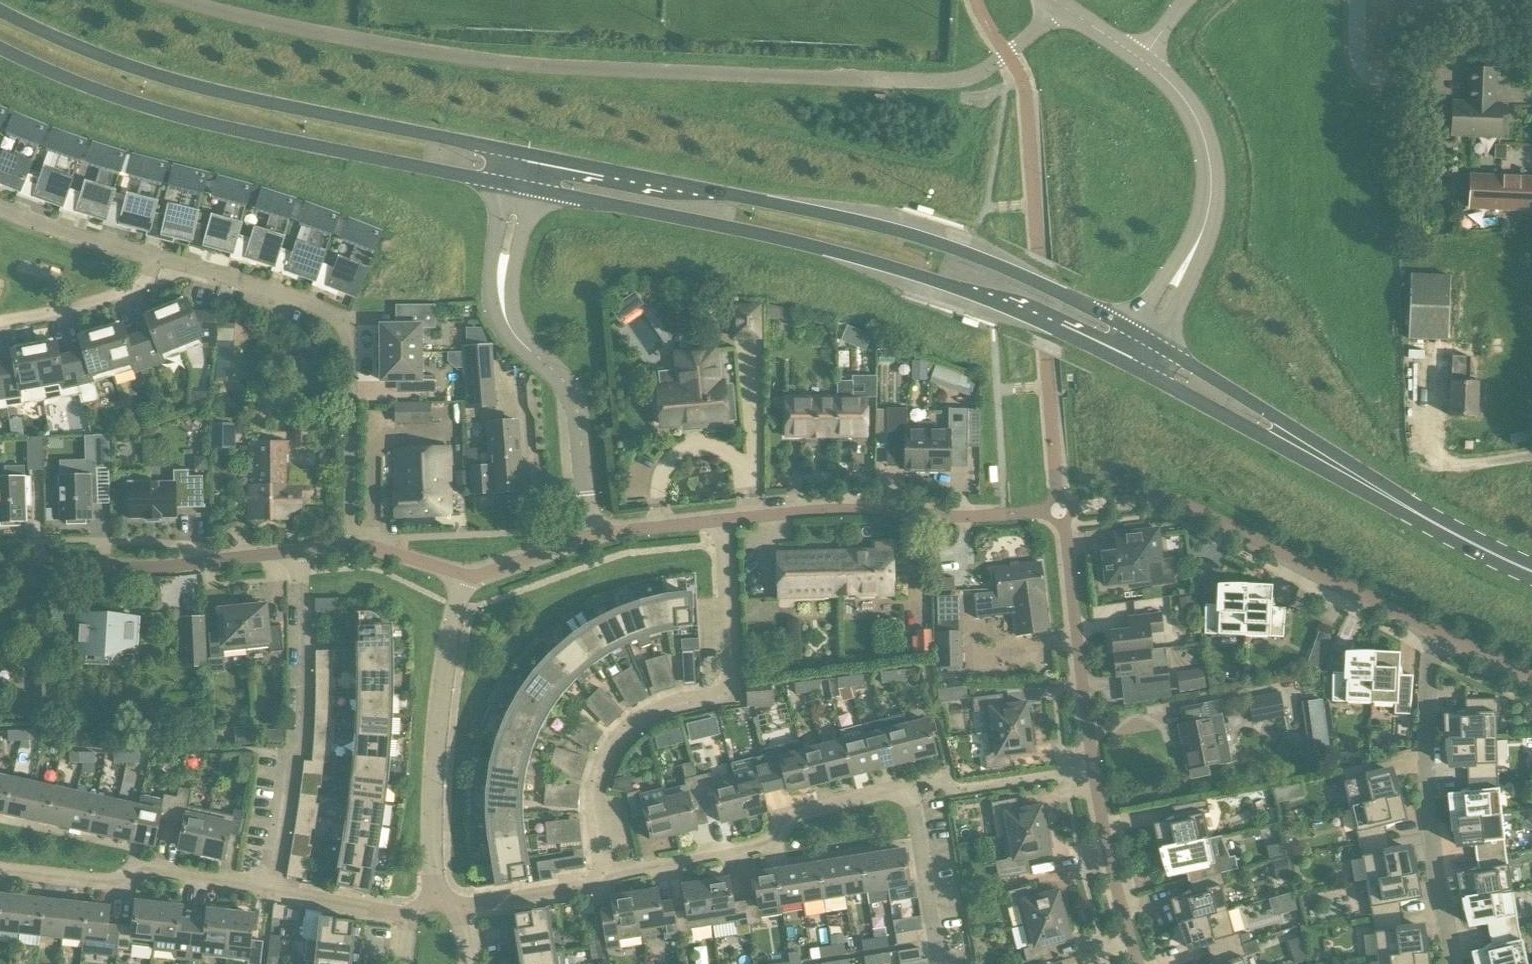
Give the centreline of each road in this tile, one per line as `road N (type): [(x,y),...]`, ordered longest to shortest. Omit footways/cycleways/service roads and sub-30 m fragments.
road 1 (unclassified): [(1058,7),(978,72),(940,81),(656,76),(497,62),(333,37),(177,0)]
road 2 (secondary): [(1149,338),(999,268),(879,225),(546,156)]
road 3 (secondary): [(537,190),(885,265),(995,303),(1132,369)]
road 4 (secondary): [(512,149),(175,81),(0,11)]
road 5 (secondary): [(0,46),(128,99),(506,184)]
road 6 (residential): [(1138,963),(1089,770),(1062,514)]
road 7 (residential): [(608,876),(597,812),(606,756),(647,714),(727,688),(723,521)]
road 8 (residential): [(352,548),(350,342),(343,322),(156,258)]
road 9 (secondary): [(1482,549),(1149,338)]
road 10 (secondary): [(1132,369),(1397,513),(1482,549)]
road 11 (residential): [(266,888),(288,767),(300,743),(299,554)]
road 12 (residential): [(1454,963),(1427,784),(1429,679),(1440,634)]
road 13 (residential): [(608,876),(763,845),(778,835),(785,818),(910,789)]
road 14 (unclassified): [(1149,338),(1206,229),(1211,158),(1175,87),(1140,58)]
road 15 (residential): [(435,893),(434,740),(465,577)]
road 16 (residential): [(0,571),(178,568),(299,554)]
road 17 (residential): [(723,521),(829,510),(1016,517)]
road 18 (residential): [(1440,634),(1197,512)]
road 19 (residential): [(266,888),(148,869),(110,883),(0,871)]
road 20 (residential): [(589,535),(570,391),(511,332)]
road 21 (residential): [(0,319),(145,283),(156,258)]
road 22 (residential): [(910,789),(940,963)]
road 23 (residential): [(156,258),(0,207)]
road 24 (residential): [(457,908),(587,888),(608,876)]
road 25 (residential): [(506,184),(492,305),(511,332)]
road 26 (residential): [(411,915),(266,888)]
road 27 (residential): [(511,332),(513,269),(537,190)]
road 28 (residential): [(589,535),(723,521)]
road 29 (residential): [(465,577),(589,535)]

